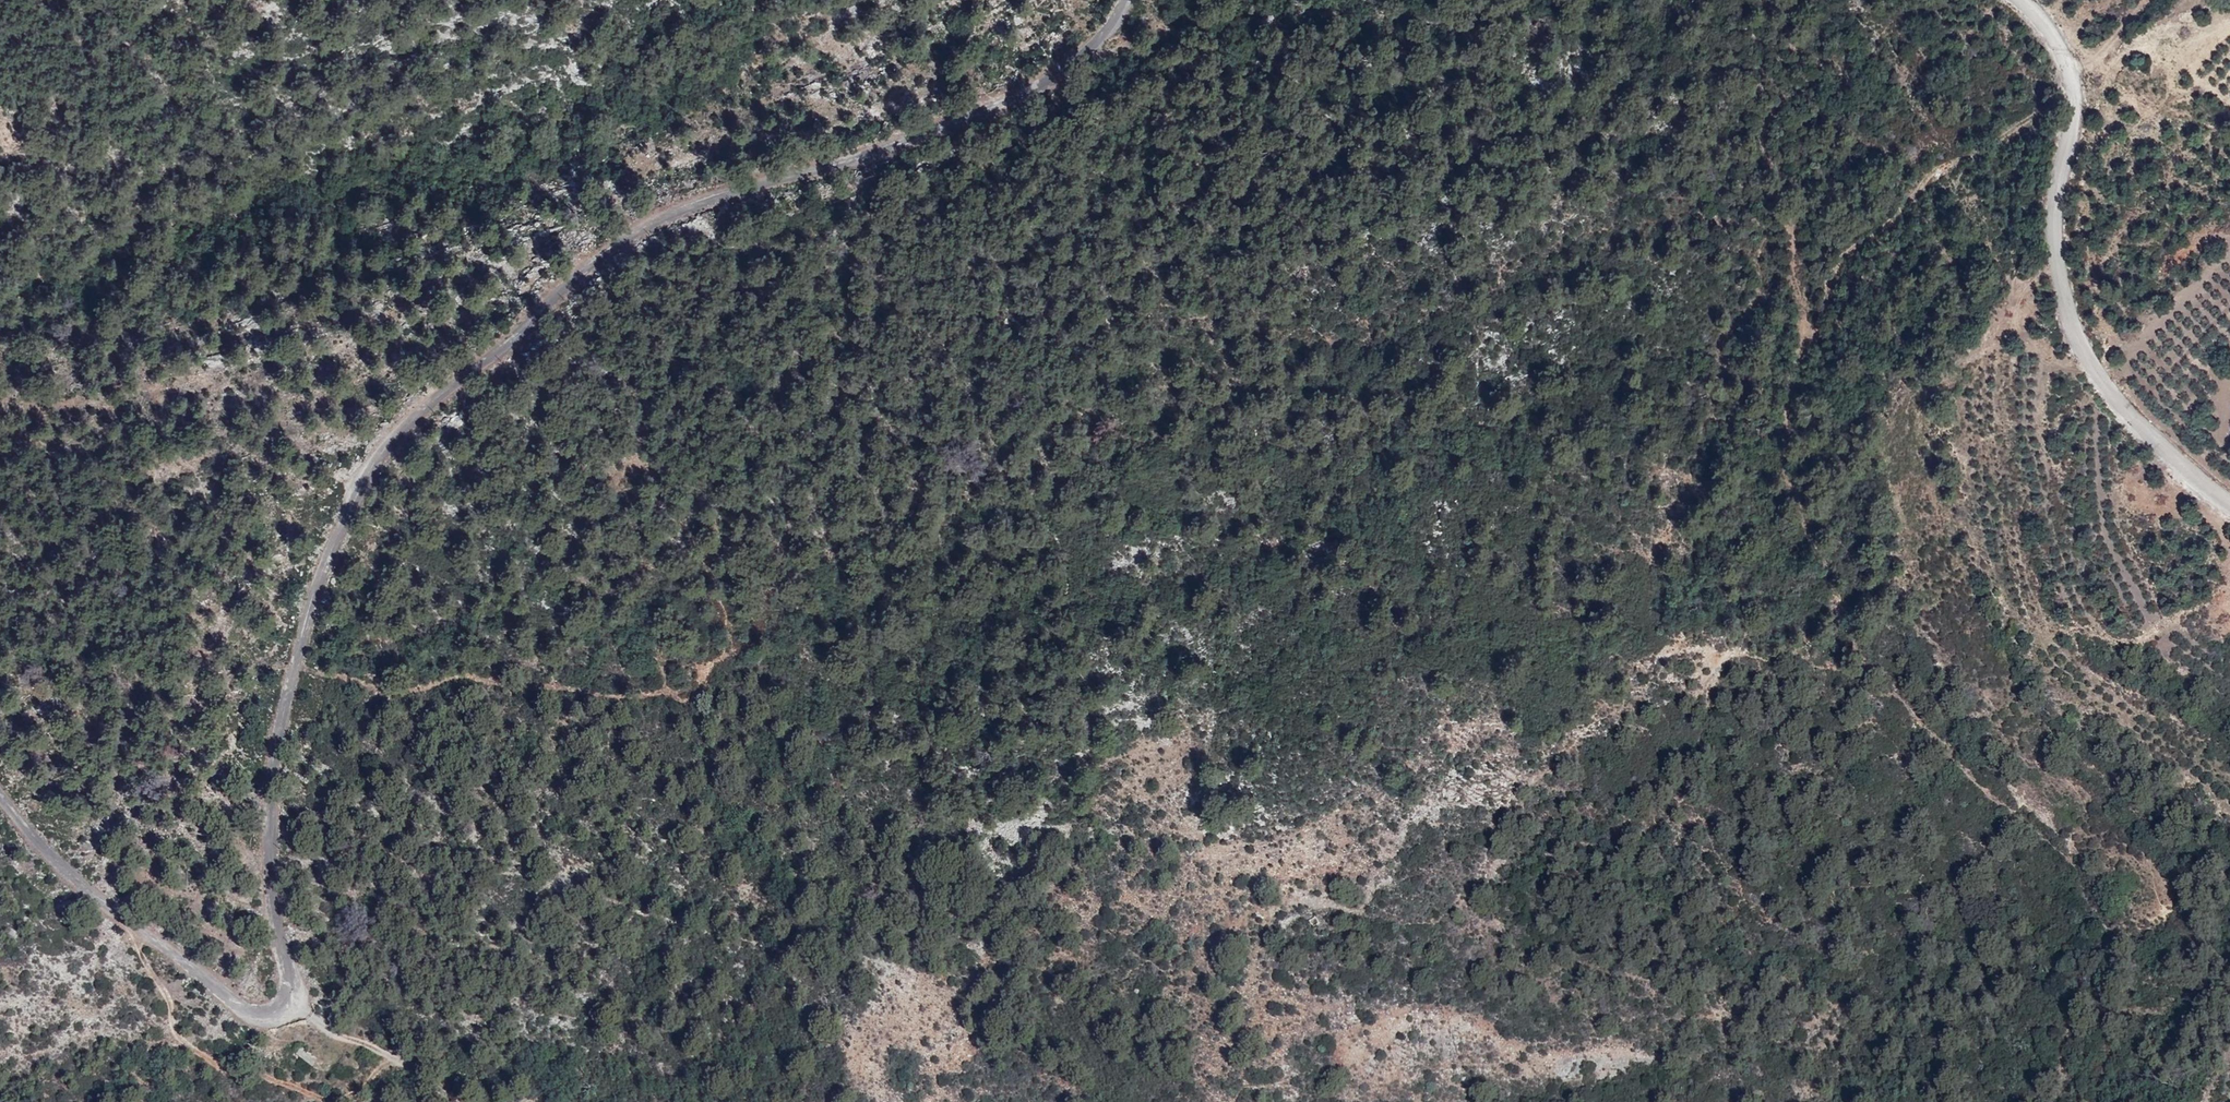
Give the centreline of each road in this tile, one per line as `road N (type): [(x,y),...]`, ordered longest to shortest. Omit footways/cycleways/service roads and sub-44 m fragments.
road 1 (unclassified): [(0,802),(100,901),(227,1003),(269,1014),(285,996),(286,975),(264,811),(266,768),(300,631),(368,461),(408,415),(647,222),(859,165),(1023,98),(1089,50),(1122,0)]
road 2 (unclassified): [(2229,509),(2131,428),(2074,335),(2056,252),(2079,56),(2013,0)]
road 3 (track): [(281,1004),(364,1043),(453,1101)]

